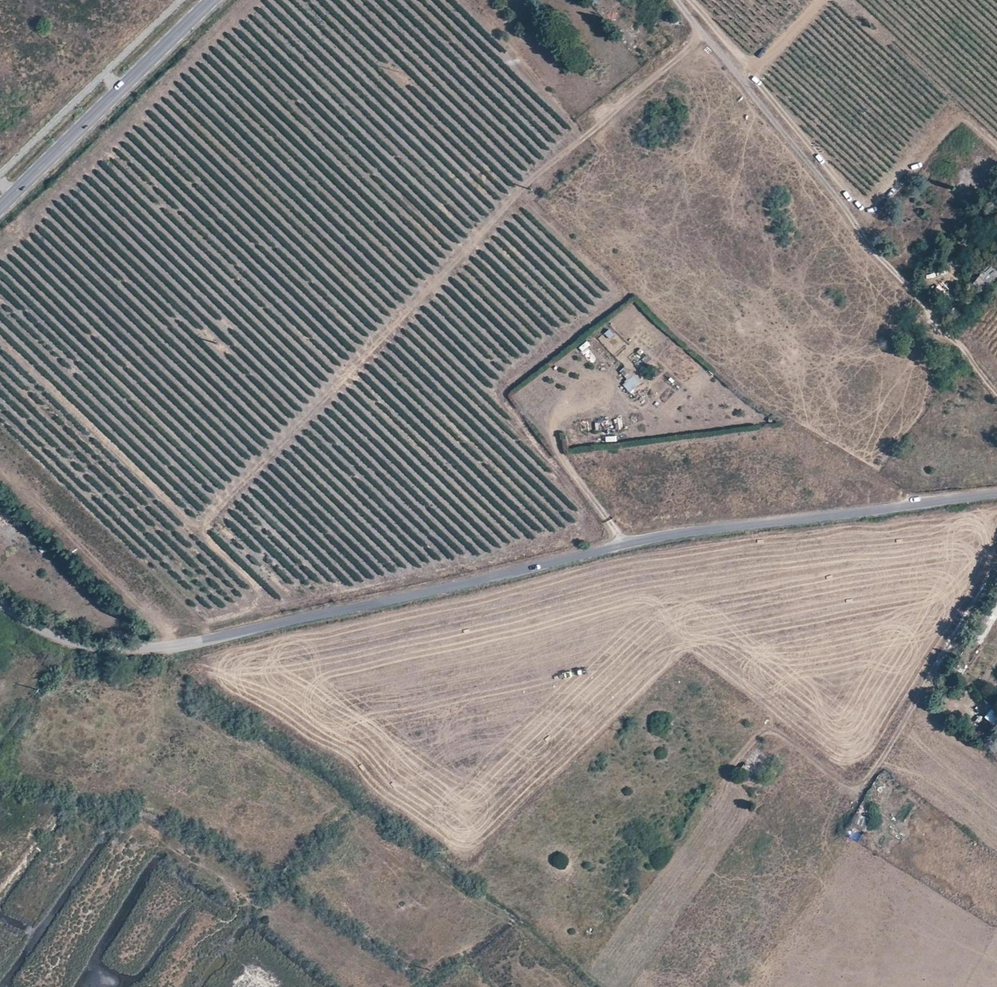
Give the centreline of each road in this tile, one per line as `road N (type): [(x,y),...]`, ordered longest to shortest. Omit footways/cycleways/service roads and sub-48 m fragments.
road 1 (unclassified): [(0,603),(76,647),(140,654),(682,533),(996,495)]
road 2 (track): [(679,0),(996,392)]
road 3 (tertiary): [(0,213),(217,0)]
road 4 (track): [(854,806),(996,575)]

